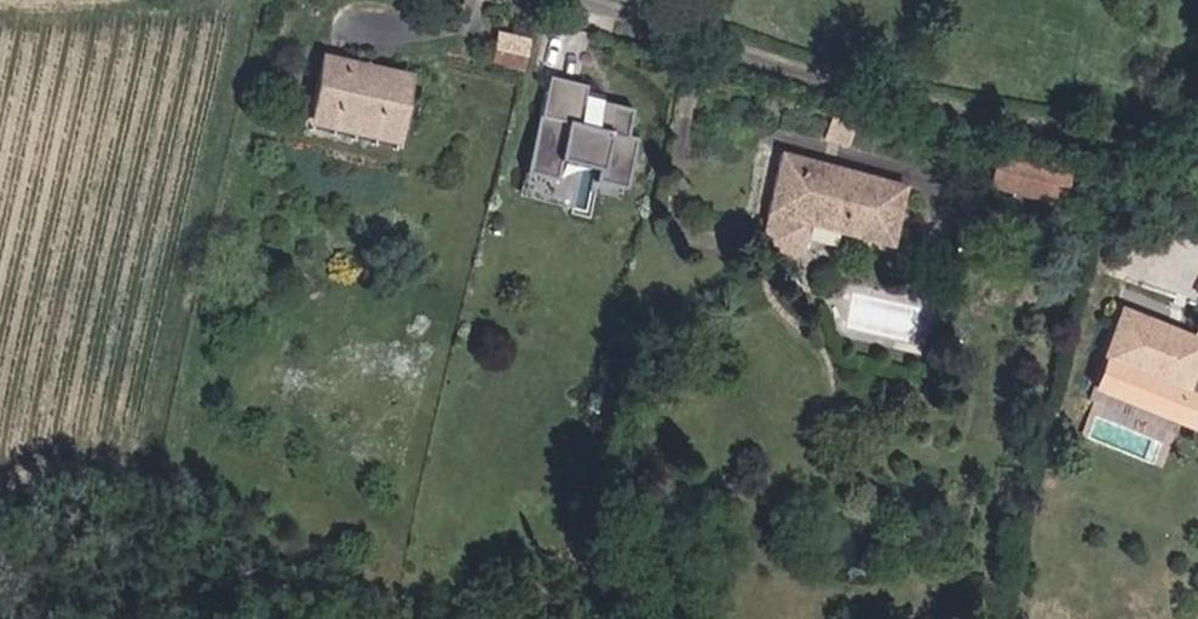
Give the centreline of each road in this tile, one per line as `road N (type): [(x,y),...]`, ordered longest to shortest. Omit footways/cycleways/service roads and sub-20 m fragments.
road 1 (residential): [(580,0),(780,66),(1074,125),(1197,181)]

